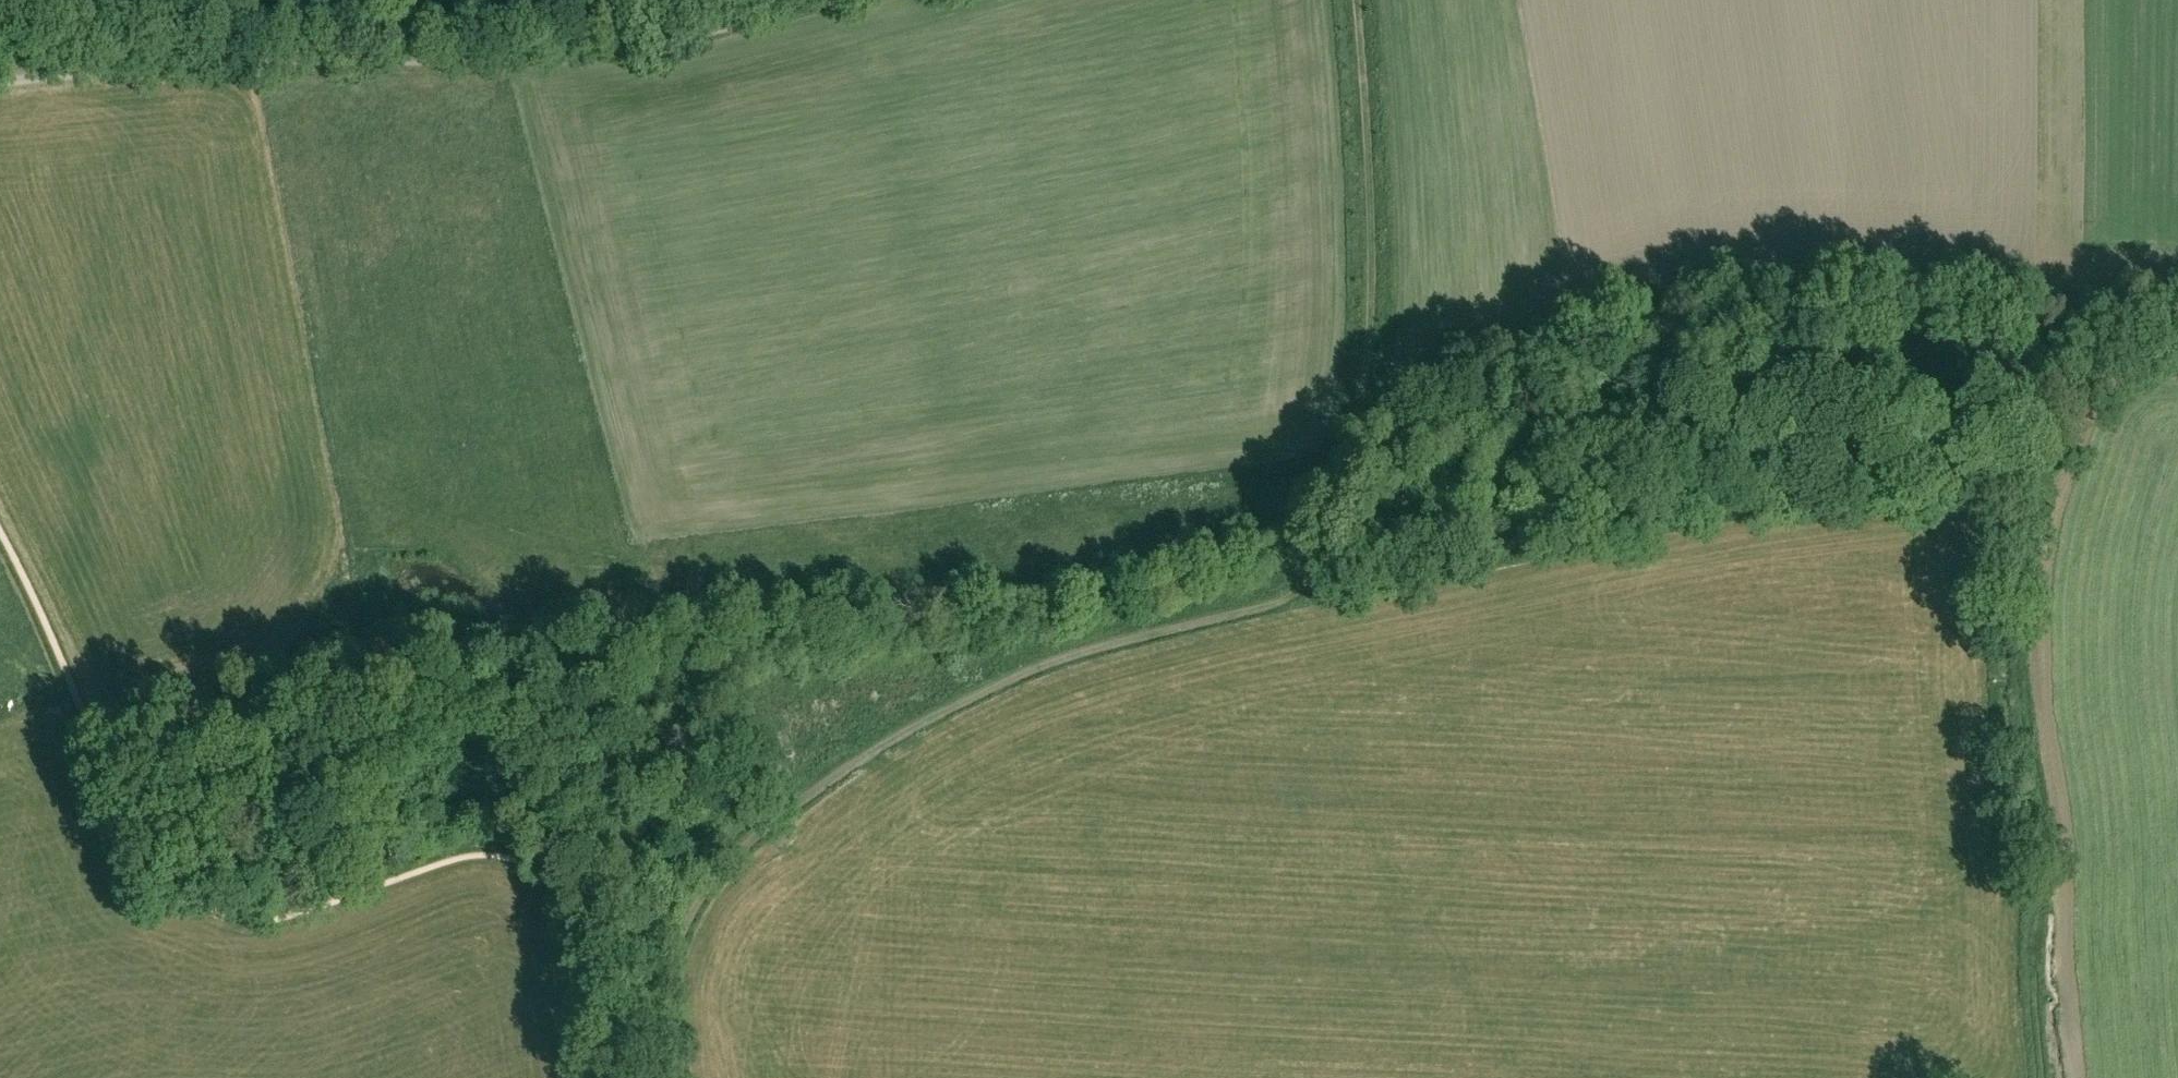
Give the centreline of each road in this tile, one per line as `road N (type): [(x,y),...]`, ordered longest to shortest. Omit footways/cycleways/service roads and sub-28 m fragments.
road 1 (track): [(1360,0),(1370,168),(1369,410),(1347,512),(1306,581),(1033,665),(677,888),(690,1077)]
road 2 (unclassified): [(0,84),(233,63),(580,61),(797,22),(865,0)]
road 3 (track): [(2133,306),(2096,311),(2069,334),(2024,570),(2029,758),(2053,1077)]
road 4 (track): [(2177,269),(2106,266),(2062,250),(2060,0)]

